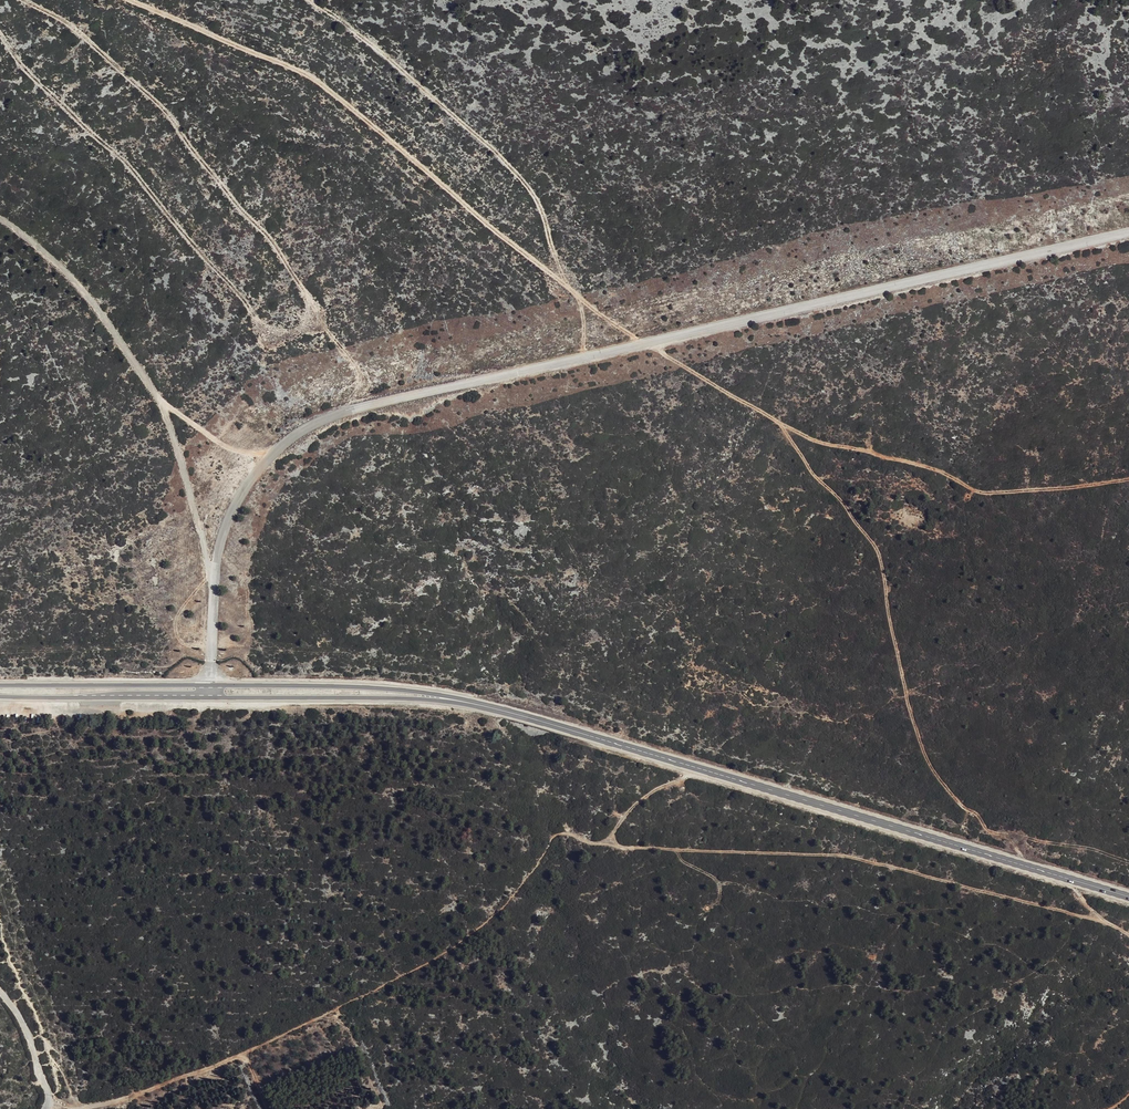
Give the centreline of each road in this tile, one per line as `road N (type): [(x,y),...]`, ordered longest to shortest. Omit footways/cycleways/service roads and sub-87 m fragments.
road 1 (unclassified): [(1128,232),(343,414),(279,450),(249,484),(214,576)]
road 2 (track): [(782,423),(626,330),(315,78),(136,0)]
road 3 (primary): [(1128,896),(447,699)]
road 4 (track): [(555,834),(628,850),(842,856),(1128,934)]
road 5 (primary): [(447,699),(323,686),(0,687)]
road 6 (primary): [(0,695),(447,699)]
road 7 (unclassified): [(214,576),(161,404),(89,297),(0,219)]
road 8 (track): [(1128,479),(988,492),(918,464),(812,440),(782,423)]

